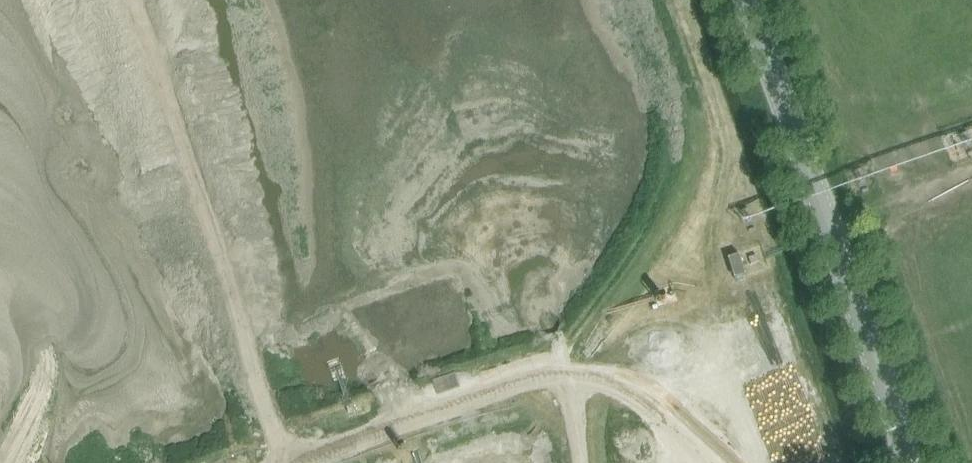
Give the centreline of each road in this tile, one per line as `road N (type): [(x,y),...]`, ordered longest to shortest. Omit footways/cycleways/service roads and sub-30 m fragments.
road 1 (tertiary): [(904,462),(739,0)]
road 2 (track): [(136,0),(285,462)]
road 3 (track): [(721,462),(633,386),(587,371),(542,375),(314,462)]

